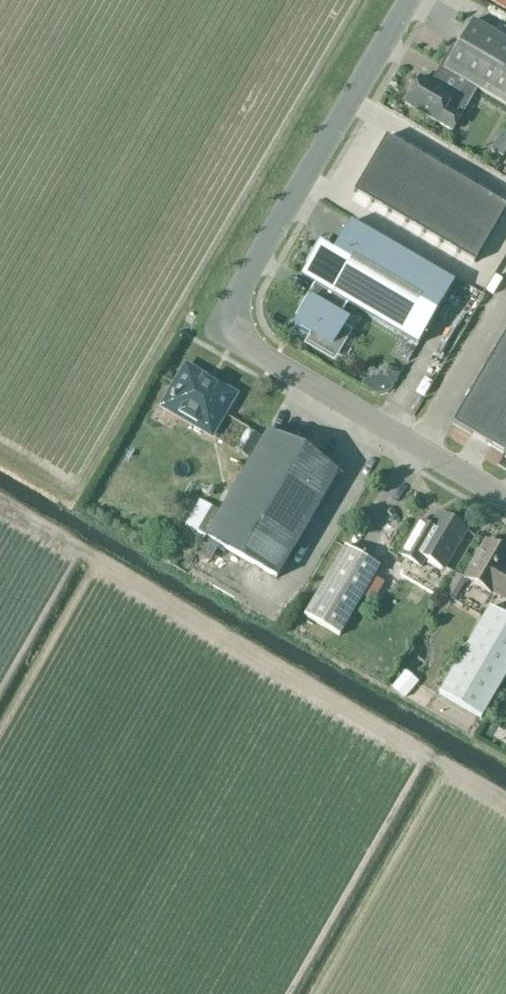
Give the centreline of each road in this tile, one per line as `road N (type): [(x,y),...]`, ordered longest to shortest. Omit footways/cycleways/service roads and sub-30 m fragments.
road 1 (unclassified): [(505,498),(256,352),(239,309),(243,283),(409,0)]

